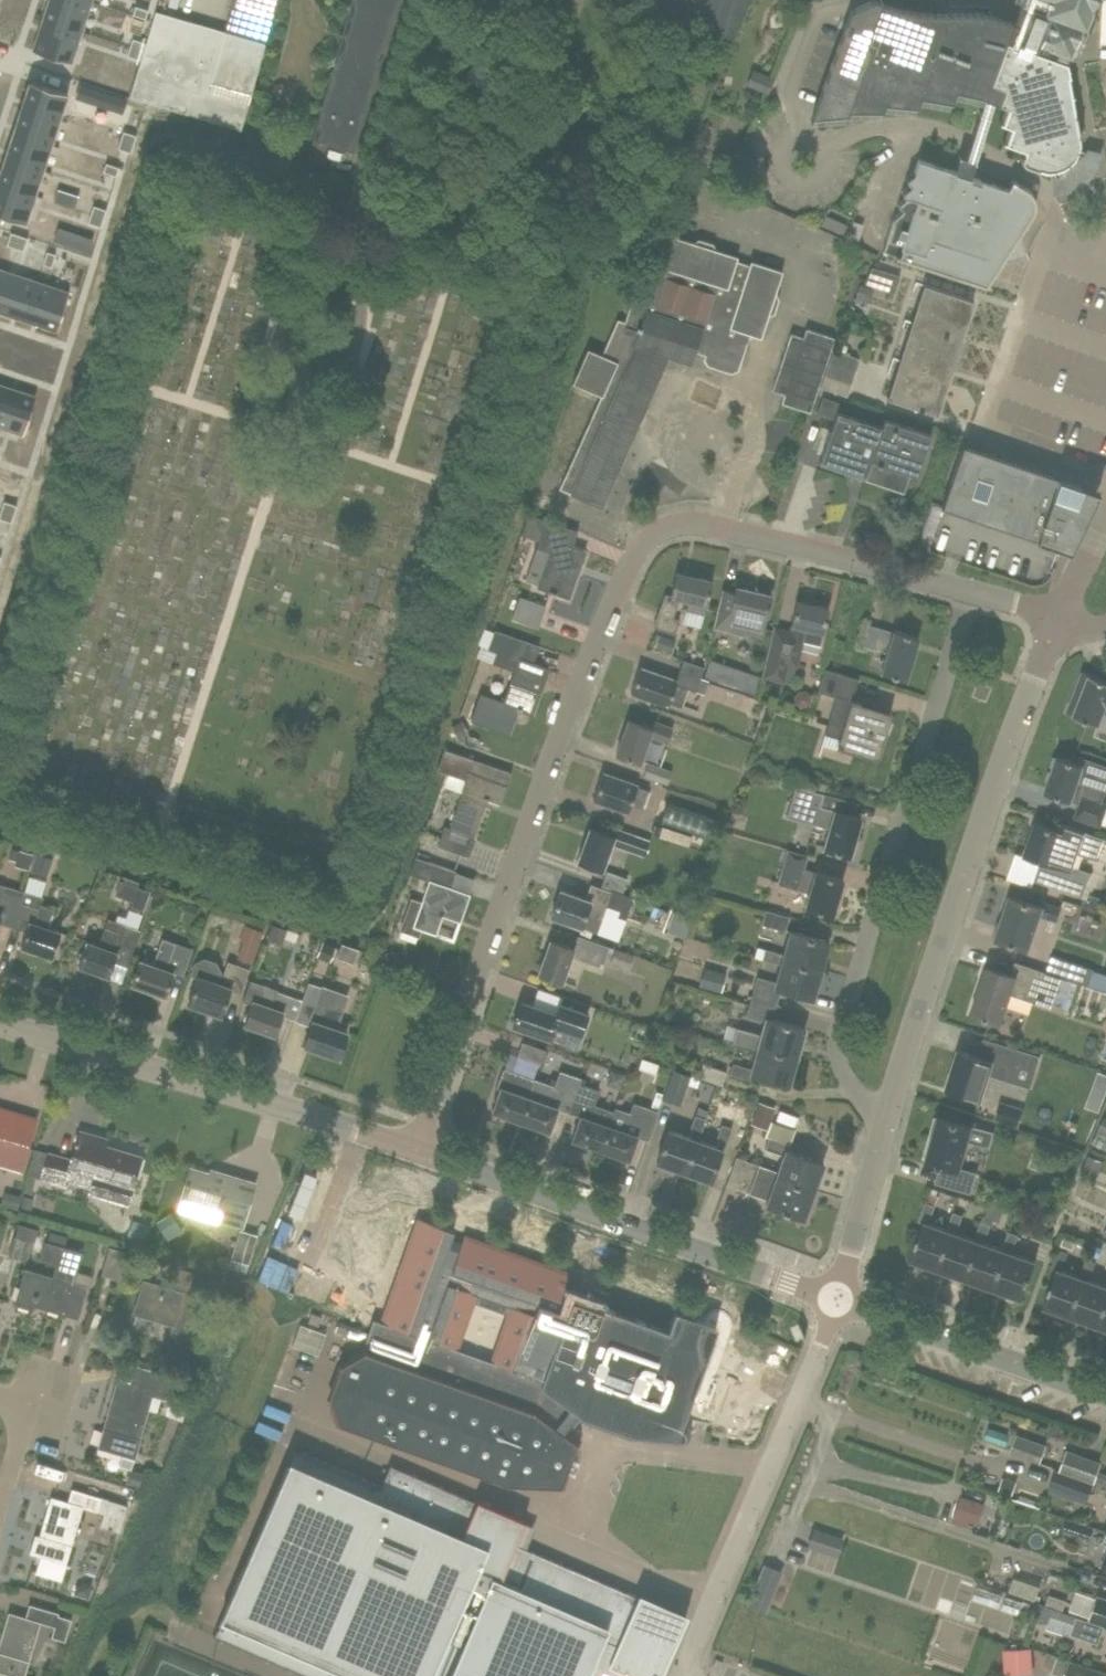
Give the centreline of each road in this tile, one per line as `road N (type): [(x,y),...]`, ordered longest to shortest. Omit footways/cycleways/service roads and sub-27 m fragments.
road 1 (residential): [(968,590),(704,523),(662,526),(618,588),(418,1150)]
road 2 (residential): [(886,1132),(842,1074),(837,1038),(968,590)]
road 3 (residential): [(886,1132),(948,921),(1053,640)]
road 4 (secondary): [(837,1300),(418,1150)]
road 5 (secondary): [(418,1150),(0,1025)]
road 6 (residential): [(837,1300),(681,1675)]
road 7 (secondary): [(1105,1398),(837,1300)]
road 8 (residential): [(837,1300),(886,1132)]
road 9 (residential): [(0,1508),(19,1433),(0,1396)]

